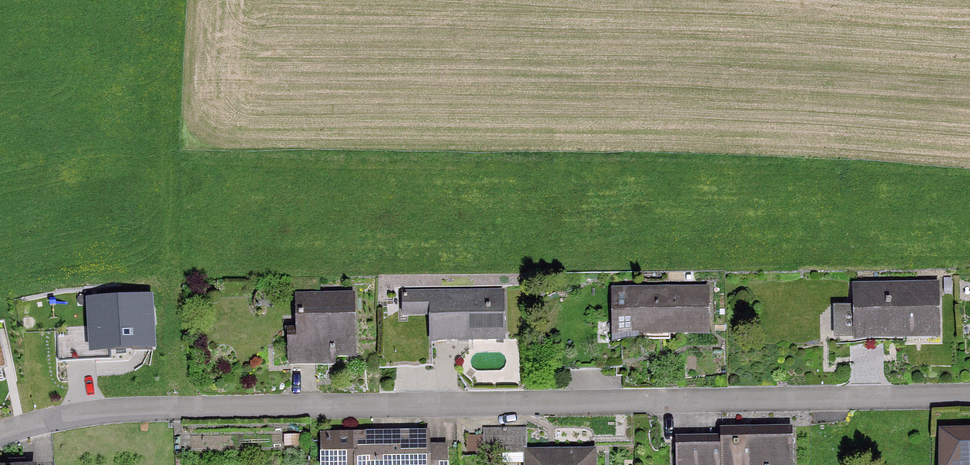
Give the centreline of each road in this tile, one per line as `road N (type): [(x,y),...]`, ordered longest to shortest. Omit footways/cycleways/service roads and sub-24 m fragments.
road 1 (residential): [(969,395),(104,410),(0,433)]

